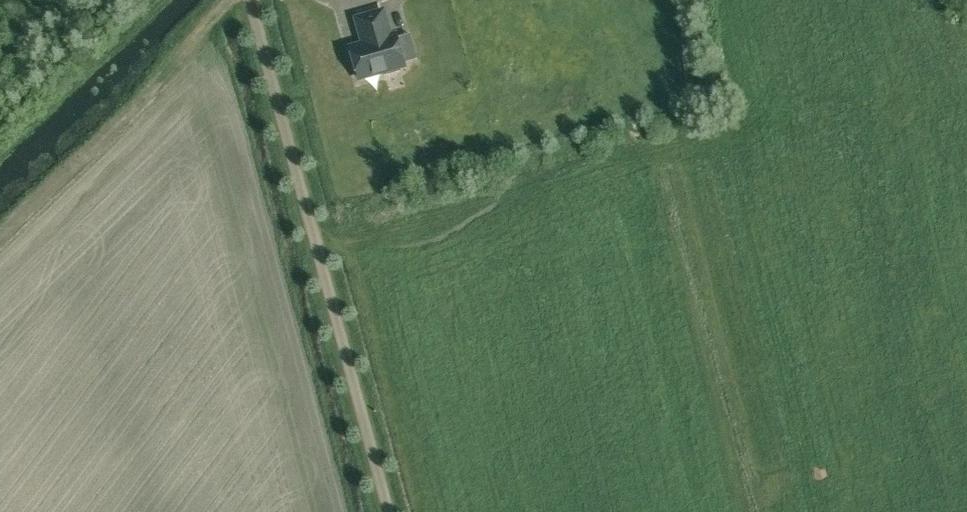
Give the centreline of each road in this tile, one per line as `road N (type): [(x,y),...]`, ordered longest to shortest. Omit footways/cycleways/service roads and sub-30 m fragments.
road 1 (unclassified): [(397,511),(254,0)]

